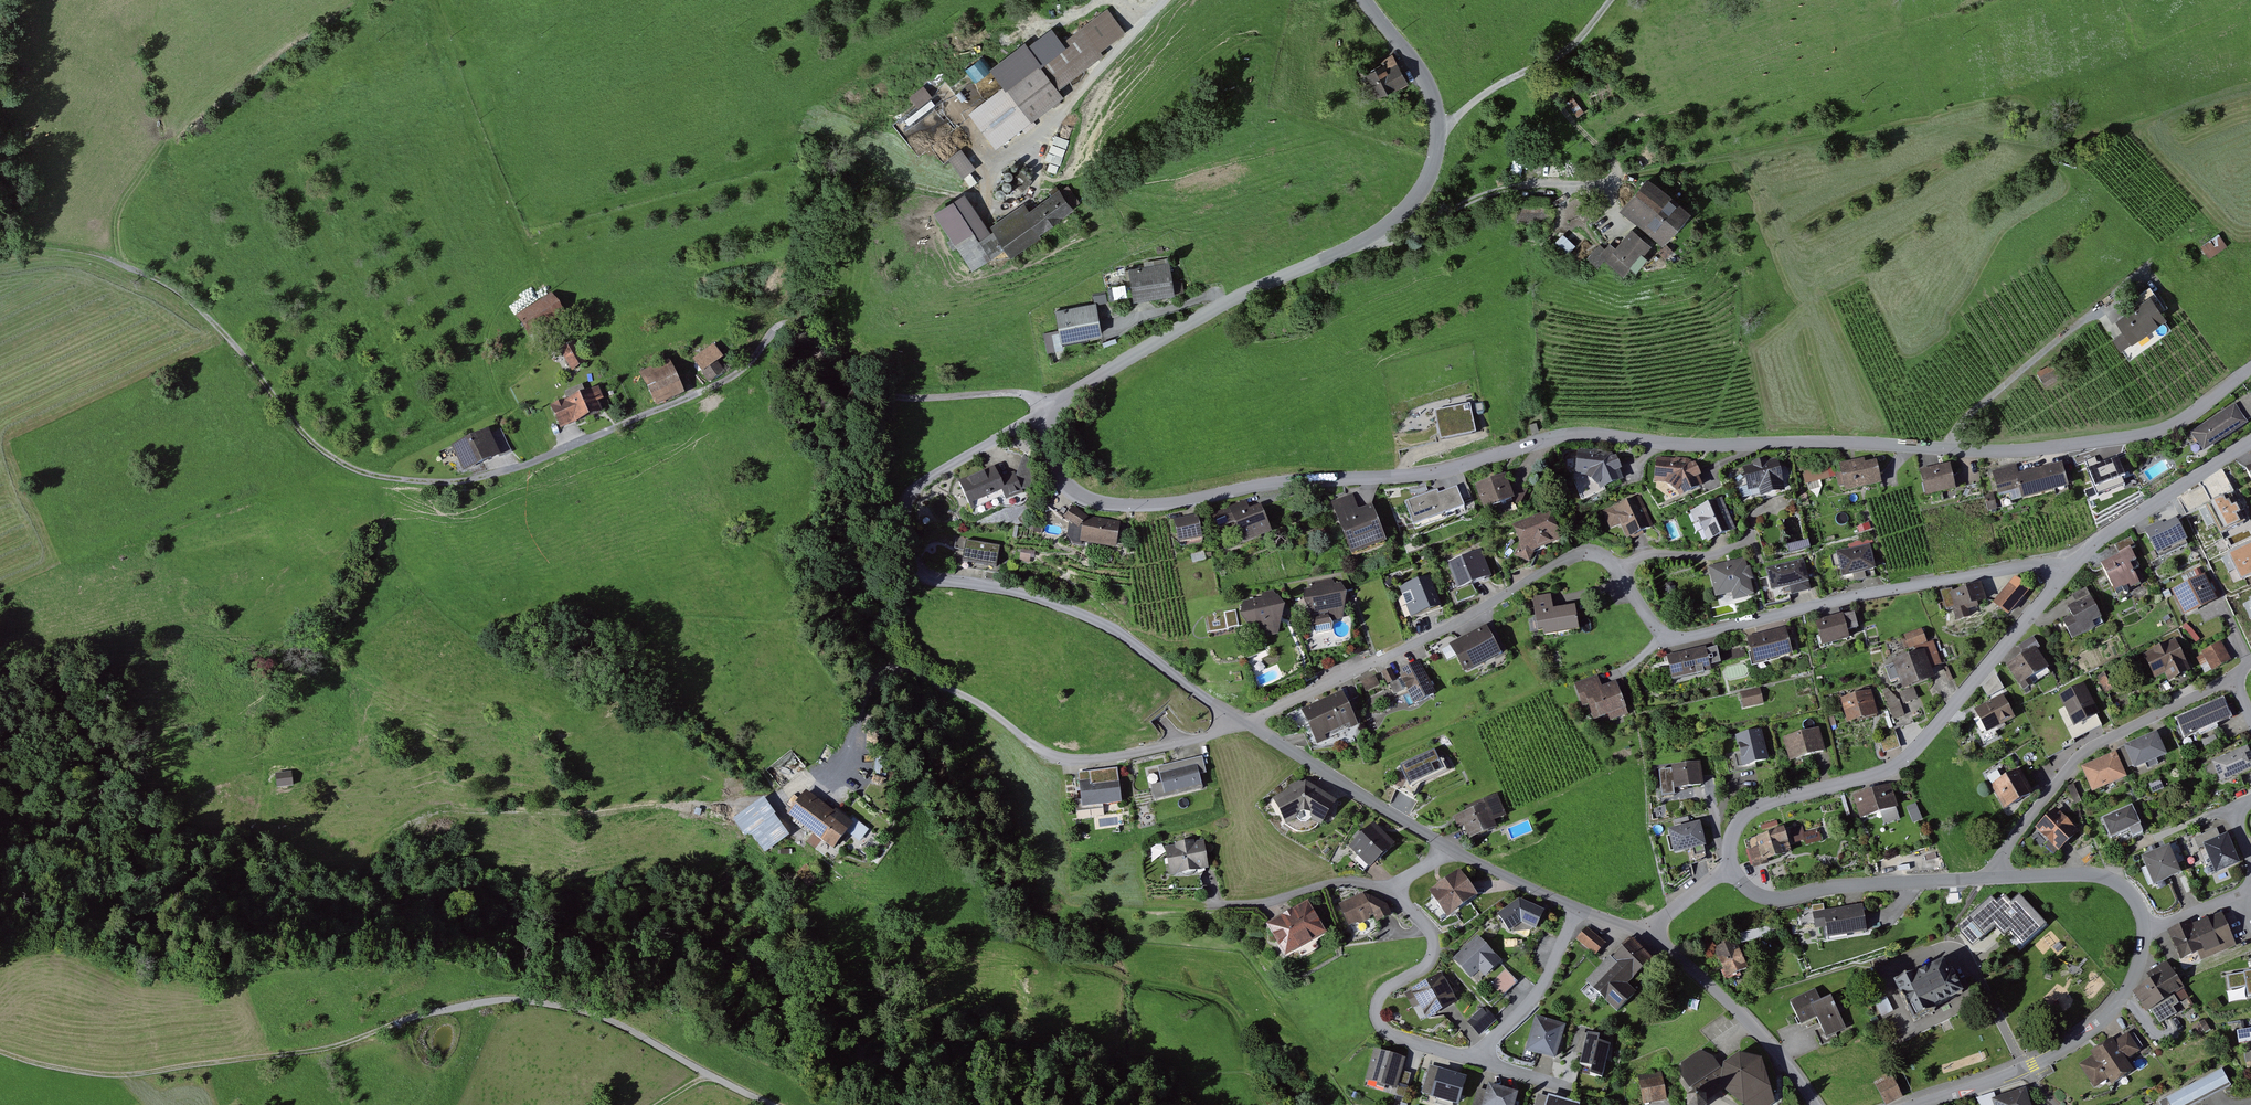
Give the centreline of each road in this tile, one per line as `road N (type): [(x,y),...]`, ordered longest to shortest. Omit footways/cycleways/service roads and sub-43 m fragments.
road 1 (tertiary): [(2250,369),(2181,421),(2103,442),(1973,452),(1556,436),(1448,471),(1272,484),(1167,505),(1087,497),(1051,455),(1053,419)]
road 2 (track): [(1053,419),(1021,395),(882,396),(802,323),(788,322),(731,379),(508,476),(393,480),(321,451),(197,309),(124,265)]
road 3 (residential): [(2070,569),(2025,567),(1663,640),(1621,575),(1606,559),(1582,556),(1472,621),(1247,724)]
road 4 (track): [(1371,239),(1406,238),(1521,186),(1624,178),(1856,132),(1914,128),(2063,142),(2250,88)]
road 5 (track): [(772,1104),(592,1014),(538,1000),(505,998),(419,1018),(332,1050),(127,1078),(0,1051)]
road 6 (track): [(1027,741),(946,688),(900,669),(881,671),(835,774),(734,804),(581,817),(465,812),(422,820),(388,839)]
road 7 (tertiary): [(1053,419),(1105,373),(1243,295),(1371,239),(1411,203),(1429,175),(1432,105),(1419,72),(1364,0)]
road 8 (residential): [(1247,724),(1089,618),(1021,593),(932,577),(911,557),(903,536),(913,491),(1053,419)]
road 9 (track): [(802,323),(848,193),(863,182),(891,178),(984,196),(1008,160),(1164,0)]
road 10 (tertiary): [(1729,868),(1738,827),(1761,809),(1892,771),(1913,753),(2070,569)]
road 11 (residential): [(1984,879),(2092,750),(2236,678)]
road 12 (tertiary): [(1913,1104),(2068,1047),(2123,996),(2143,932)]
road 13 (residential): [(1399,889),(1435,946),(1423,969),(1381,997),(1375,1022),(1387,1036),(1476,1063)]
road 14 (tertiary): [(1984,879),(1764,899),(1729,868)]
road 15 (residential): [(1452,849),(1247,724)]
road 16 (residential): [(1815,1104),(1749,1023),(1652,937)]
road 17 (residential): [(1247,724),(1086,760),(1027,741)]
road 18 (tertiary): [(2070,569),(2119,525),(2250,443)]
road 19 (residential): [(1399,889),(1352,879),(1260,906),(1215,906)]
road 20 (tertiary): [(2143,932),(2129,896),(2097,877),(1984,879)]
road 21 (residential): [(1575,909),(1543,988),(1476,1063)]
road 22 (track): [(1437,140),(1472,103),(1565,51)]
road 23 (track): [(1565,51),(1556,98),(1613,159),(1617,179)]
road 24 (residential): [(1575,909),(1452,849)]
road 25 (track): [(124,265),(118,218),(164,148)]
road 26 (track): [(124,265),(0,244)]

